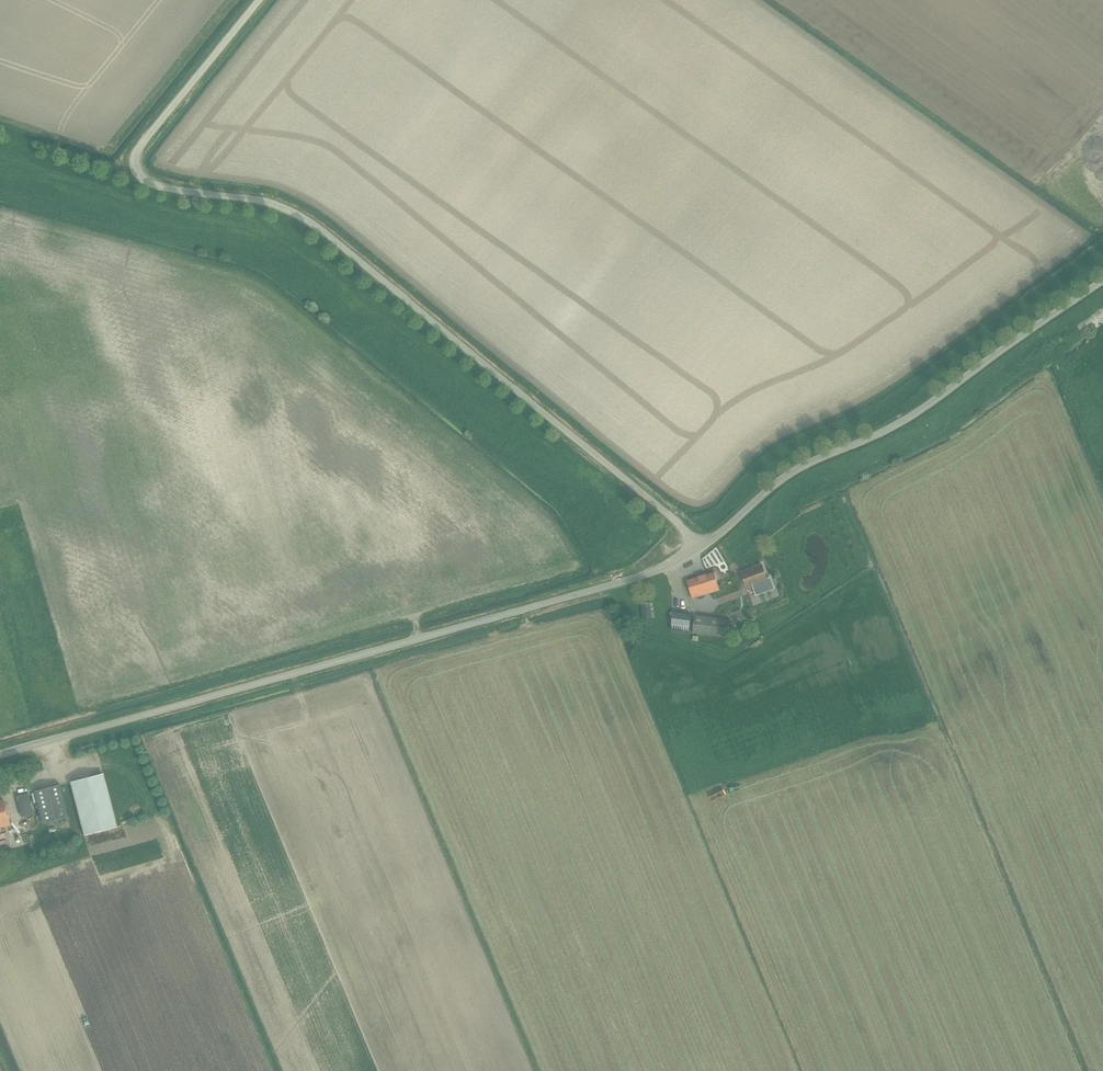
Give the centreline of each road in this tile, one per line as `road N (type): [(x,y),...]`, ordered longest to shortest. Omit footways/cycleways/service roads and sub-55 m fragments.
road 1 (unclassified): [(697,550),(676,521),(321,230),(268,202),(170,189),(142,176),(136,158),(143,142),(259,0)]
road 2 (unclassified): [(0,756),(655,571),(697,550)]
road 3 (unclassified): [(697,550),(783,479),(902,416),(1102,274)]

